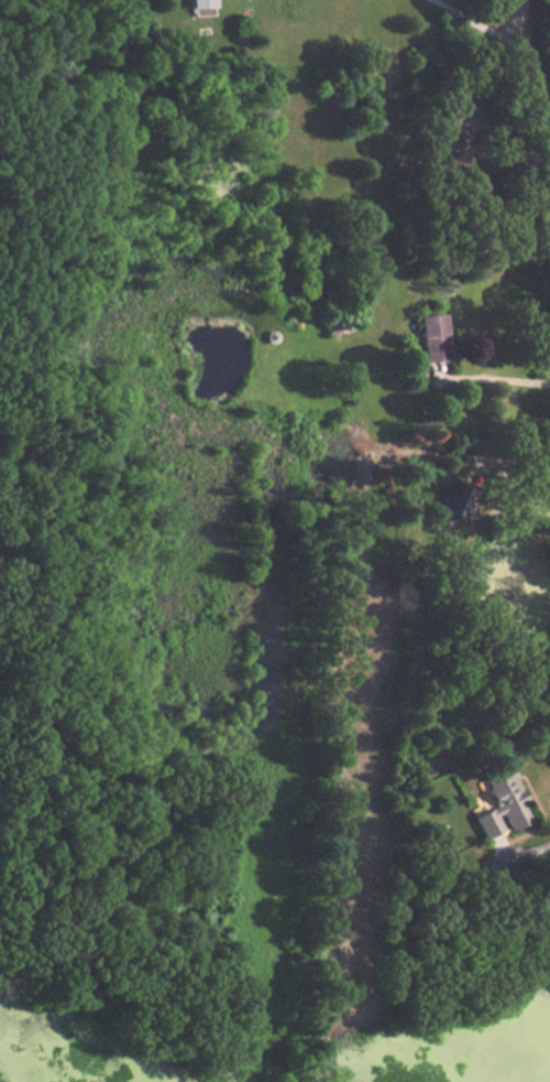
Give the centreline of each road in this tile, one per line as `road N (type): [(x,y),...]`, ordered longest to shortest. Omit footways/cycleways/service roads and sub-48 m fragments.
road 1 (residential): [(549,159),(513,67),(511,0)]

